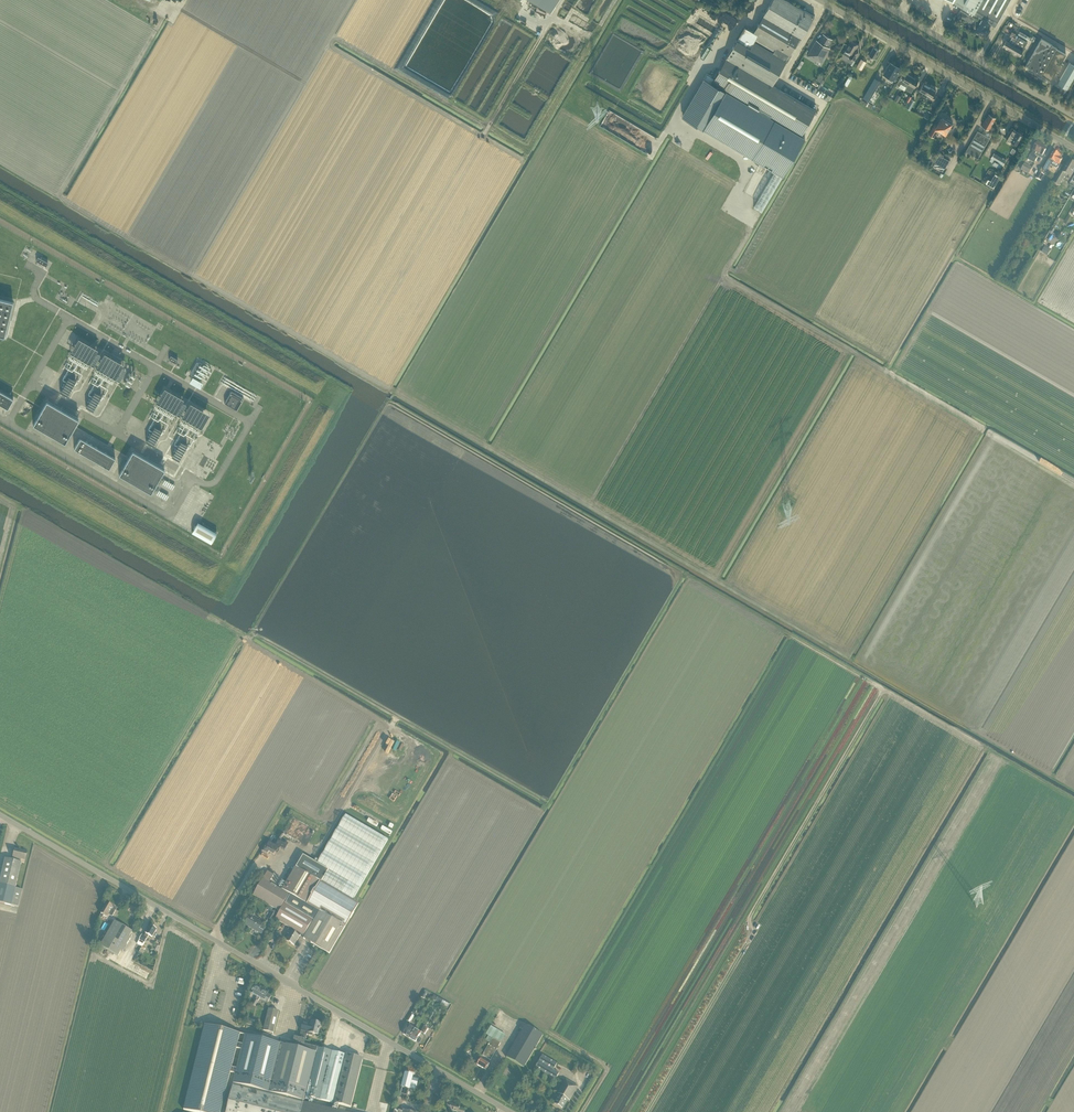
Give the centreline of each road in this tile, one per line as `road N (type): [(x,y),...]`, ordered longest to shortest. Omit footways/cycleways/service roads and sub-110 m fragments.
road 1 (track): [(217,928),(107,860),(237,641),(260,637),(546,806),(536,808),(451,755)]
road 2 (unclassified): [(511,1111),(0,815)]
road 3 (unclassified): [(1073,148),(821,0)]
road 4 (unclassified): [(1073,115),(876,0)]
road 5 (track): [(246,637),(391,727)]
road 6 (track): [(397,717),(322,843),(303,847)]

